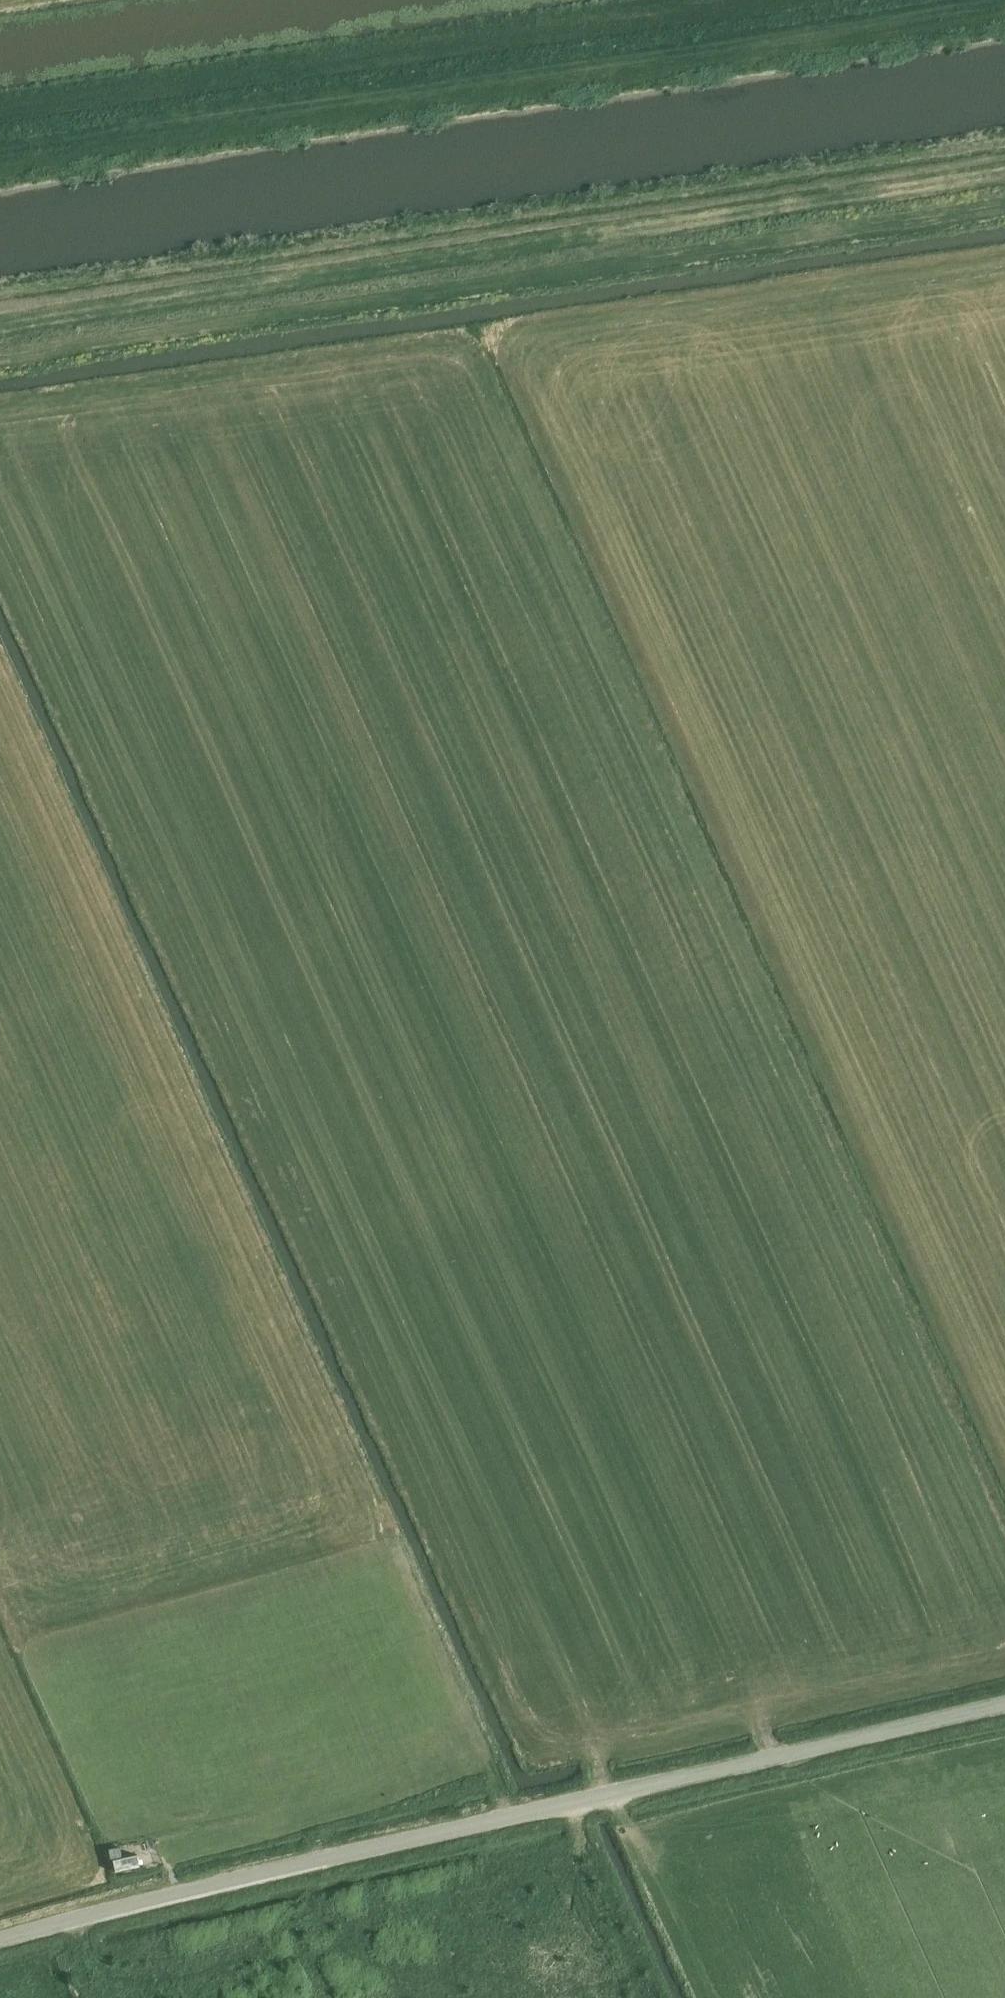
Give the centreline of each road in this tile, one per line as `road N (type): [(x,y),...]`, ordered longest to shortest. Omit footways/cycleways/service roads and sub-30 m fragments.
road 1 (unclassified): [(0,1942),(197,1889),(1004,1705)]

